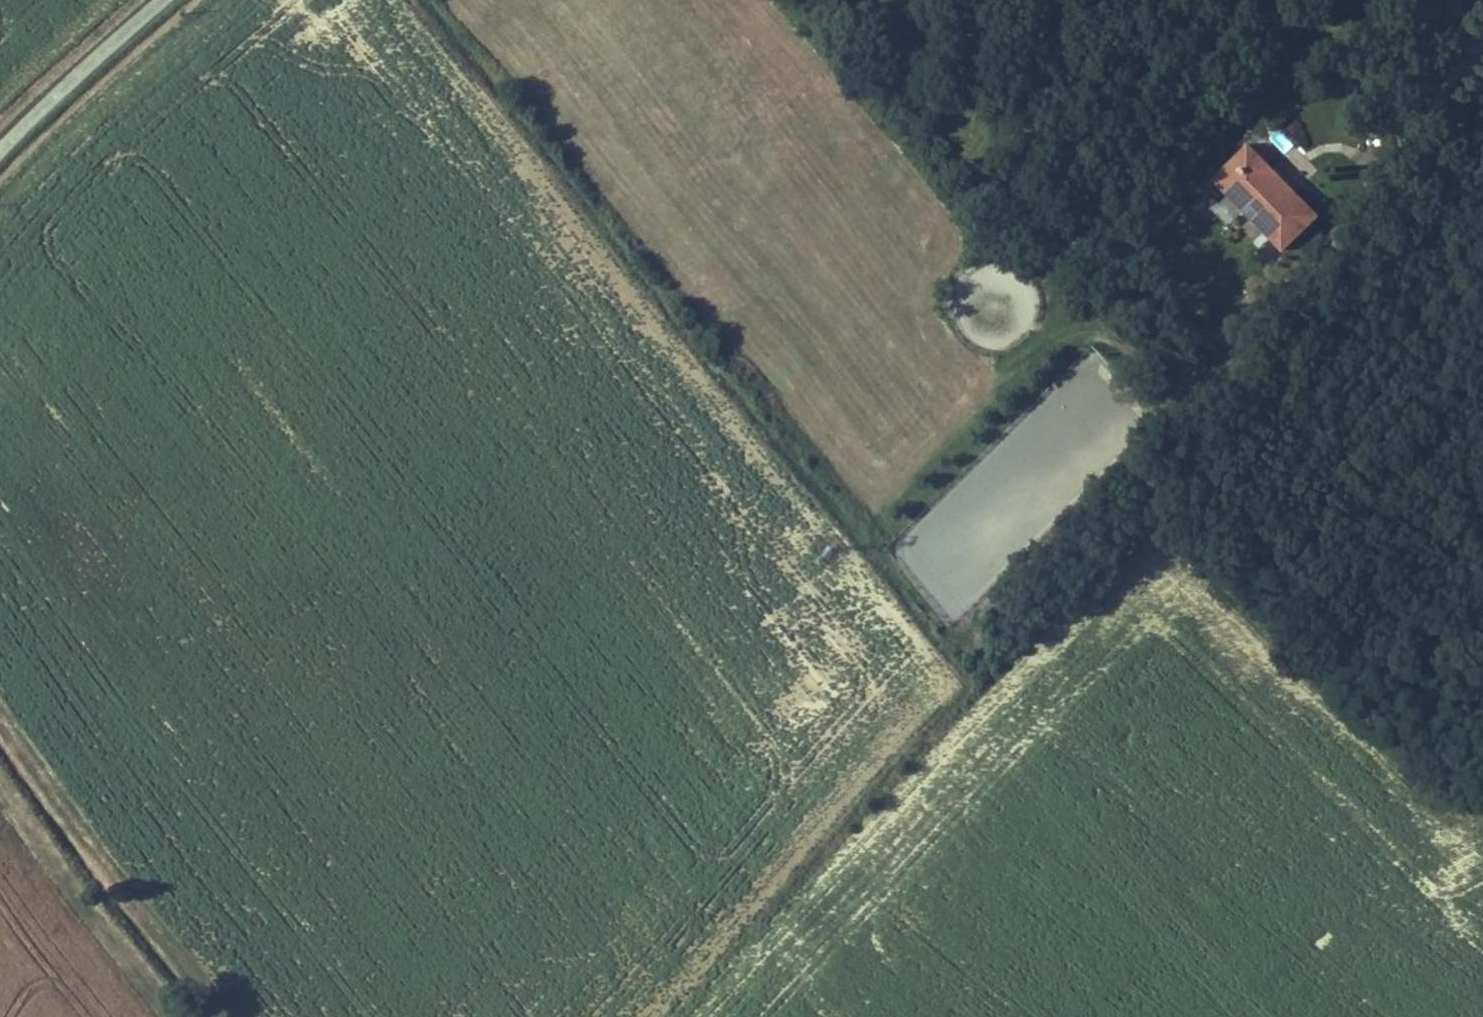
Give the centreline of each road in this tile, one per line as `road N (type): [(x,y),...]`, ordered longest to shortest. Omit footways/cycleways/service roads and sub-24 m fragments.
road 1 (track): [(0,759),(192,1016)]
road 2 (unclassified): [(0,151),(163,0)]

